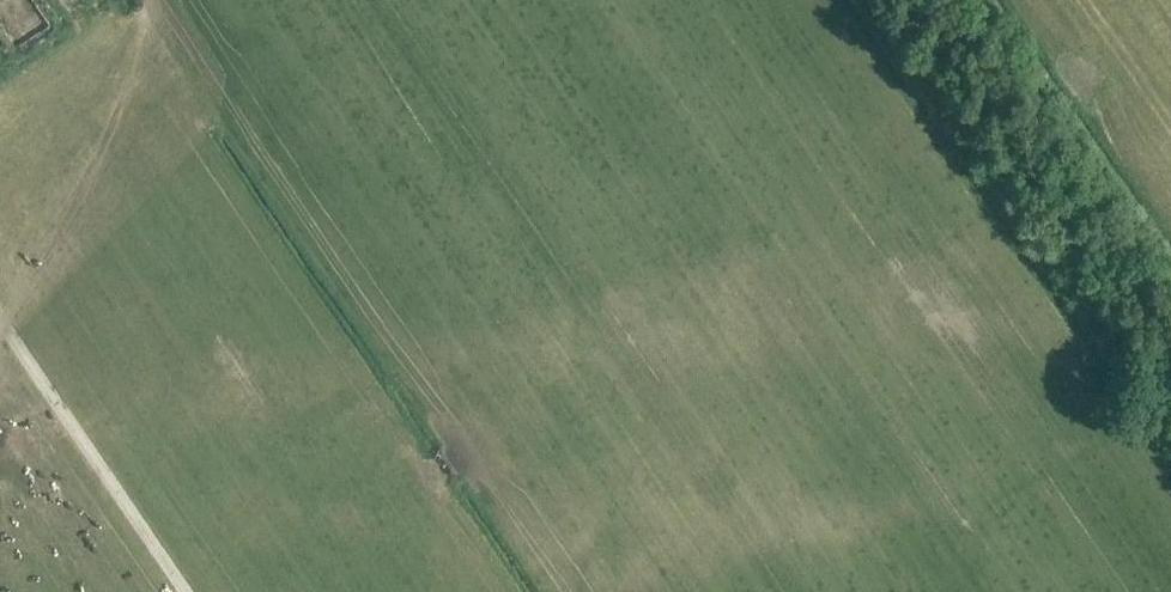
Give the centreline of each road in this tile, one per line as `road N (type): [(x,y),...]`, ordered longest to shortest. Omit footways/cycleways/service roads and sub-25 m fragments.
road 1 (track): [(183,591),(0,319)]

